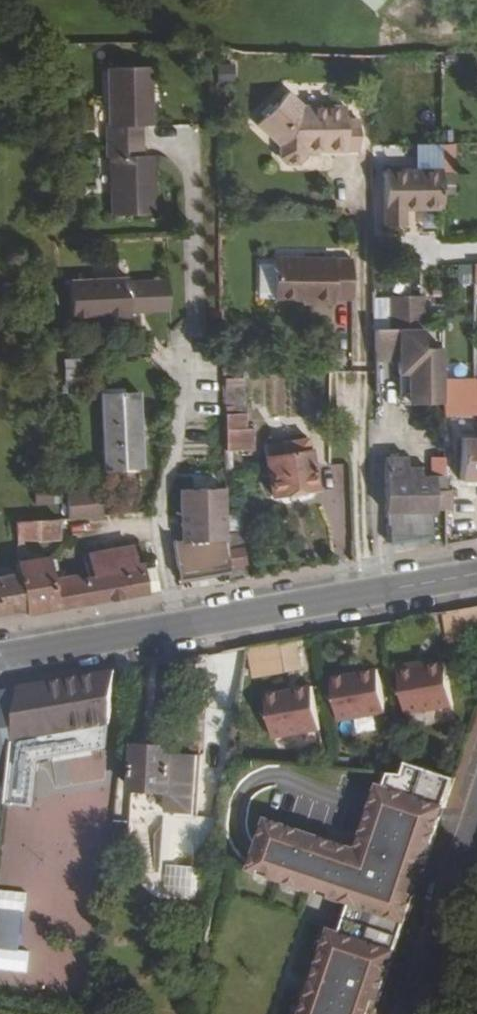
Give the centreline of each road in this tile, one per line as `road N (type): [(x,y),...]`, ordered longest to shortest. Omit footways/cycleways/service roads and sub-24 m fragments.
road 1 (tertiary): [(0,657),(476,575)]
road 2 (residential): [(408,1013),(476,805)]

